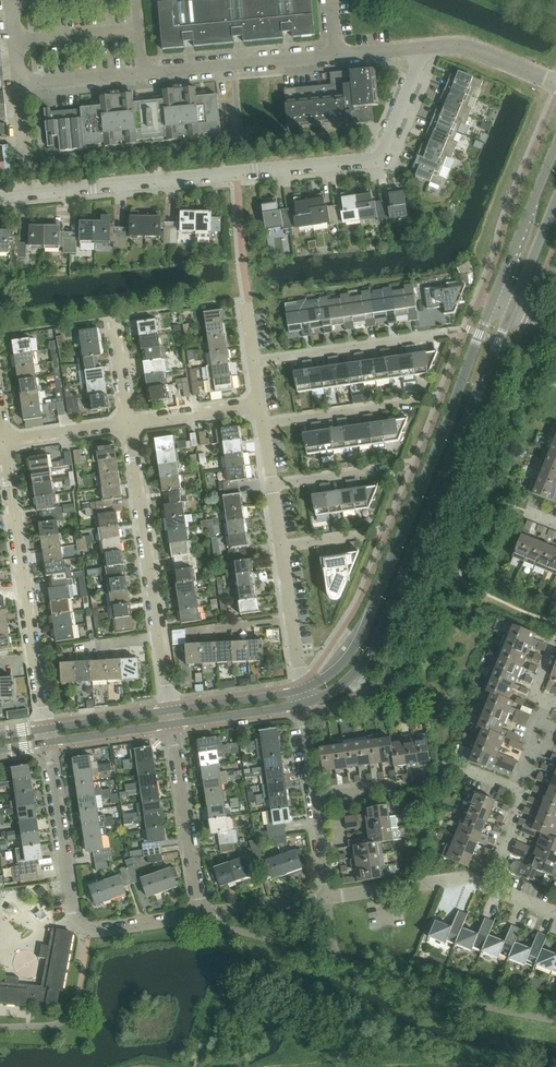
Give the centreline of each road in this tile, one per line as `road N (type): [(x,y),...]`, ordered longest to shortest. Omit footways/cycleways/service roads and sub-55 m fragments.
road 1 (residential): [(0,197),(380,159),(427,48)]
road 2 (secondary): [(302,704),(341,687),(377,640),(511,310)]
road 3 (secondary): [(490,302),(361,631),(330,676),(302,691)]
road 4 (residential): [(19,84),(338,57)]
road 5 (residential): [(45,730),(3,442)]
road 6 (residential): [(170,711),(129,424)]
road 7 (residential): [(47,743),(75,922),(88,932)]
road 8 (residential): [(203,917),(172,724)]
road 9 (residential): [(255,364),(447,336)]
road 10 (secondary): [(555,141),(490,302)]
road 11 (residential): [(328,897),(467,876),(491,885)]
road 12 (residential): [(264,425),(421,402)]
road 13 (residential): [(302,691),(280,549)]
road 14 (residential): [(427,48),(469,44),(555,82)]
road 15 (secondary): [(302,691),(170,711)]
road 16 (residential): [(129,424),(261,404)]
road 17 (secondary): [(172,724),(302,704)]
road 18 (residential): [(3,442),(129,424)]
road 19 (residential): [(203,917),(328,897)]
road 20 (secondary): [(170,711),(45,730)]
road 21 (secondary): [(47,743),(172,724)]
road 22 (secondary): [(511,310),(555,199)]

